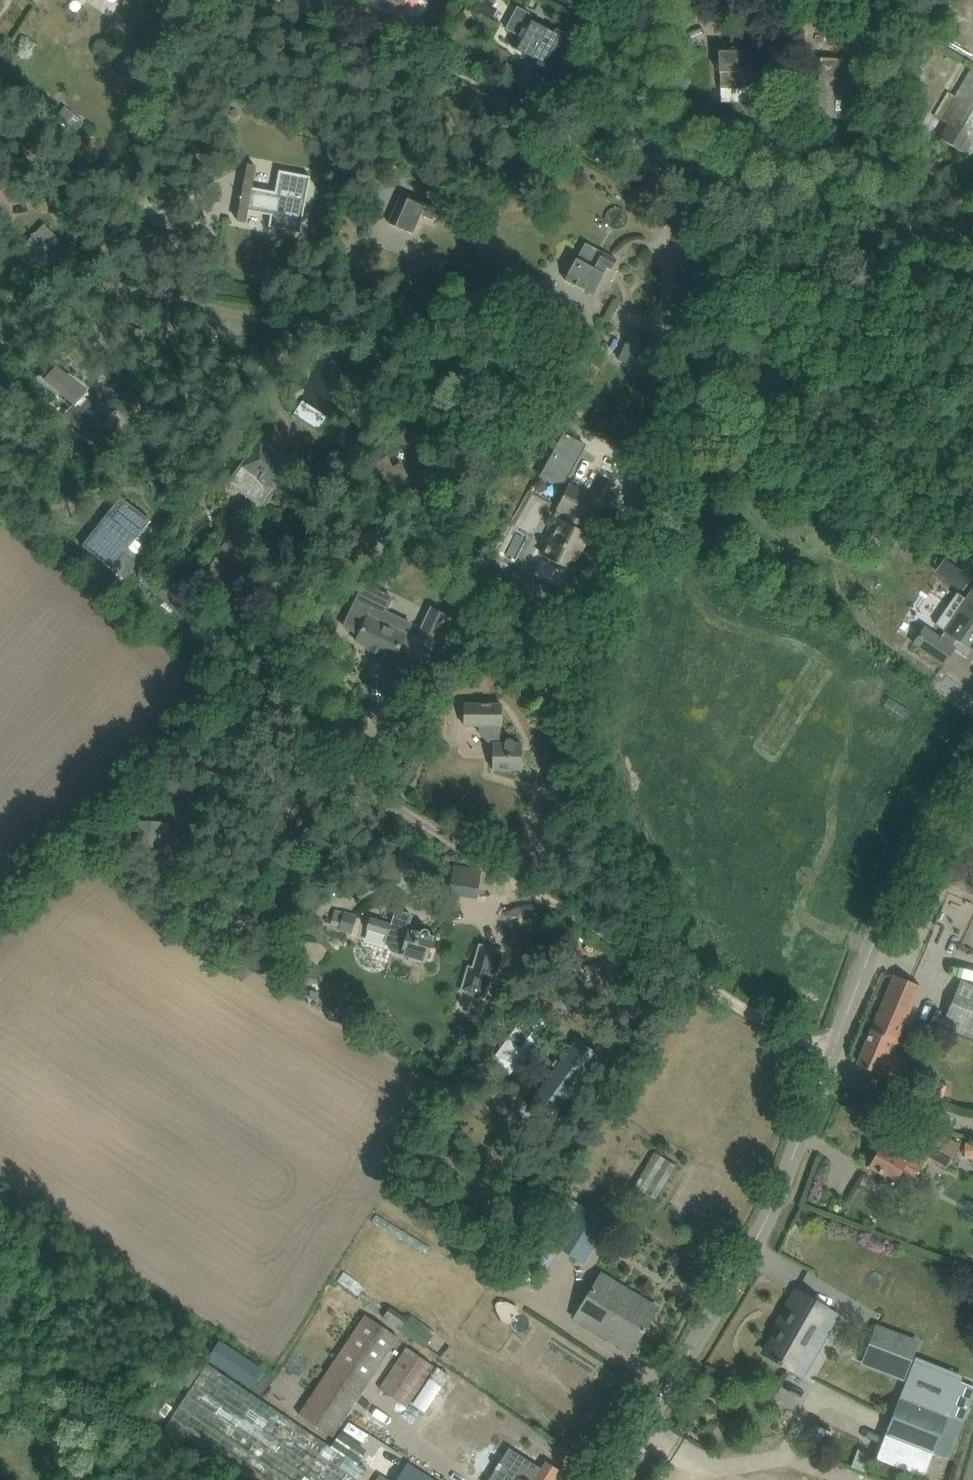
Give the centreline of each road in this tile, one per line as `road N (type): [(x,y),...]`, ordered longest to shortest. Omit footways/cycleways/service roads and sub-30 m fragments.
road 1 (track): [(598,0),(524,119),(230,661),(246,691),(539,882)]
road 2 (unclassified): [(623,1479),(762,1246),(835,1068)]
road 3 (unclassified): [(835,1068),(924,842),(972,749)]
road 4 (track): [(707,987),(539,882)]
road 5 (track): [(835,1068),(707,987)]

